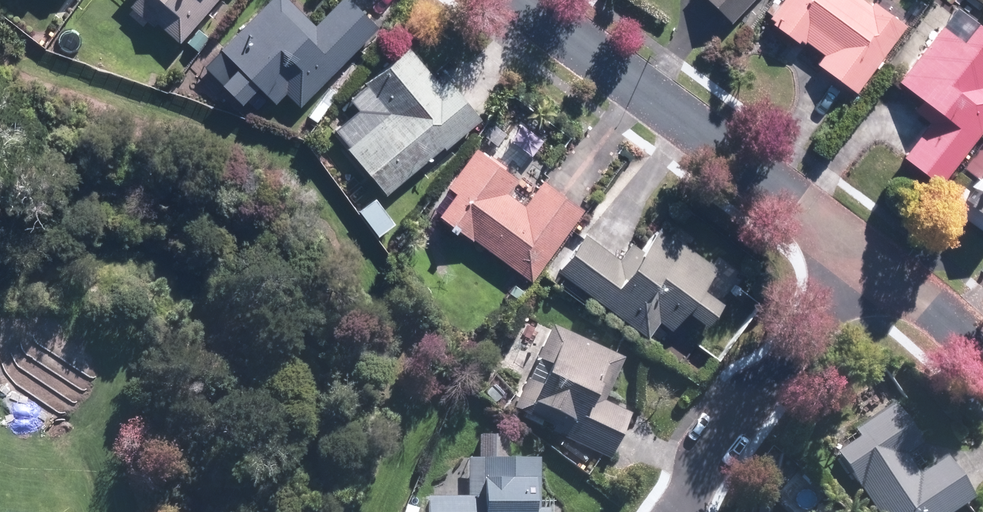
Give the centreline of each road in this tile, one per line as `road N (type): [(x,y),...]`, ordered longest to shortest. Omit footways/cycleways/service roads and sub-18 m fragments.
road 1 (residential): [(526,0),(862,252)]
road 2 (residential): [(679,511),(720,430),(862,252)]
road 3 (residential): [(862,252),(982,352)]

